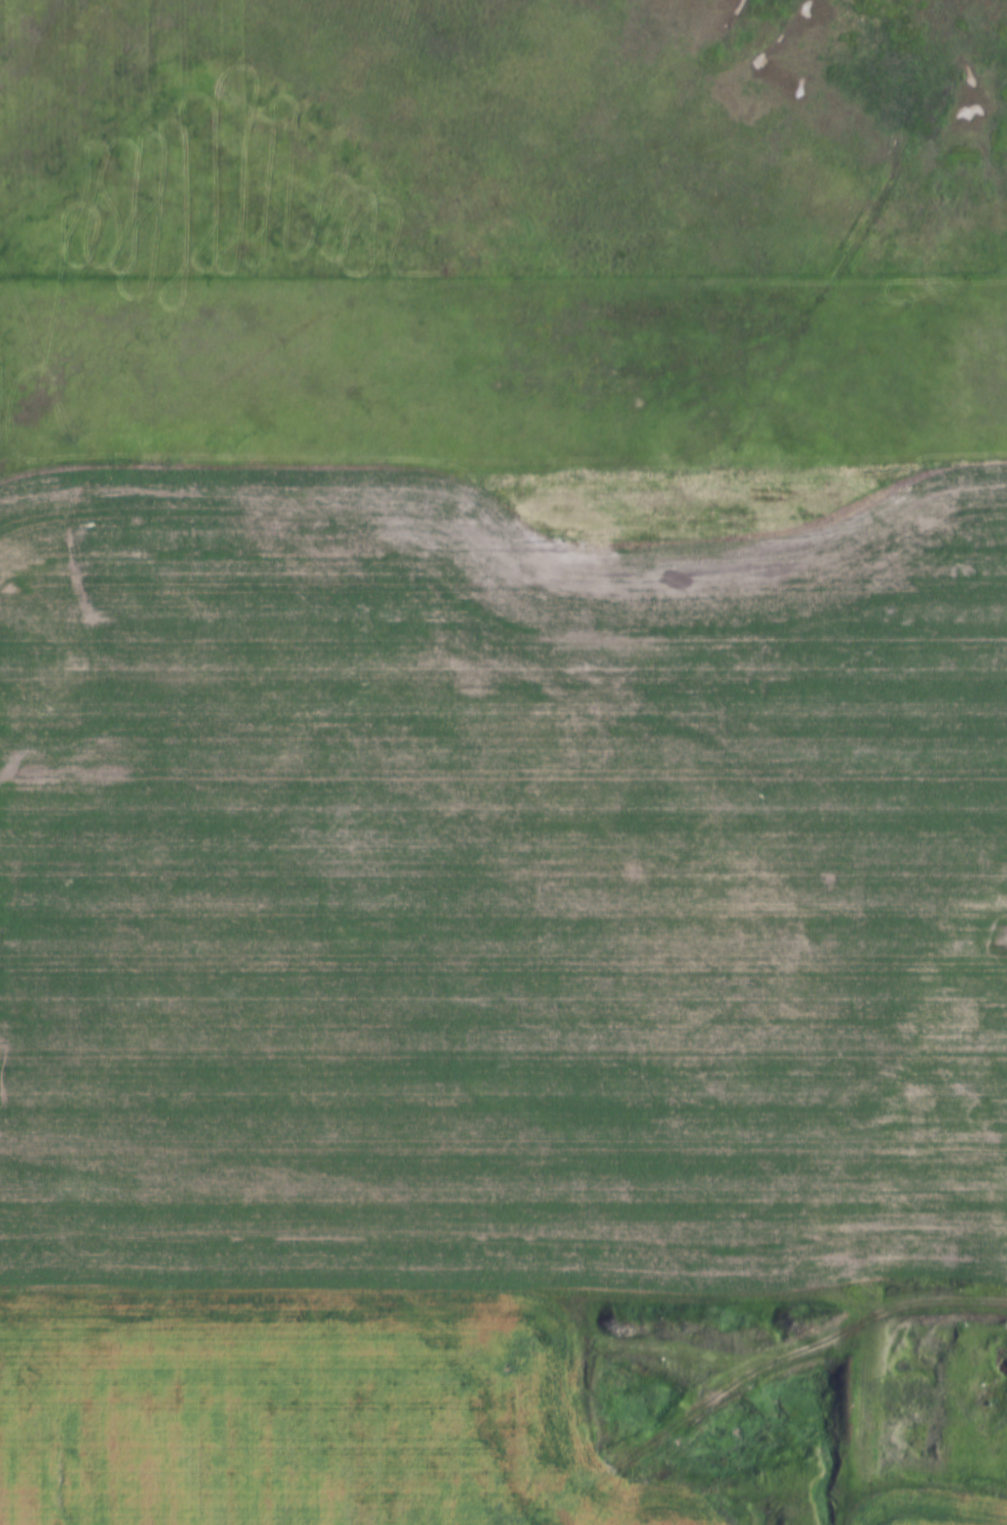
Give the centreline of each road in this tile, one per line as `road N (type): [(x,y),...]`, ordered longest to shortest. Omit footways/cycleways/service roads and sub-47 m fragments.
road 1 (track): [(530,1524),(775,1358),(883,1308),(1006,1304)]

